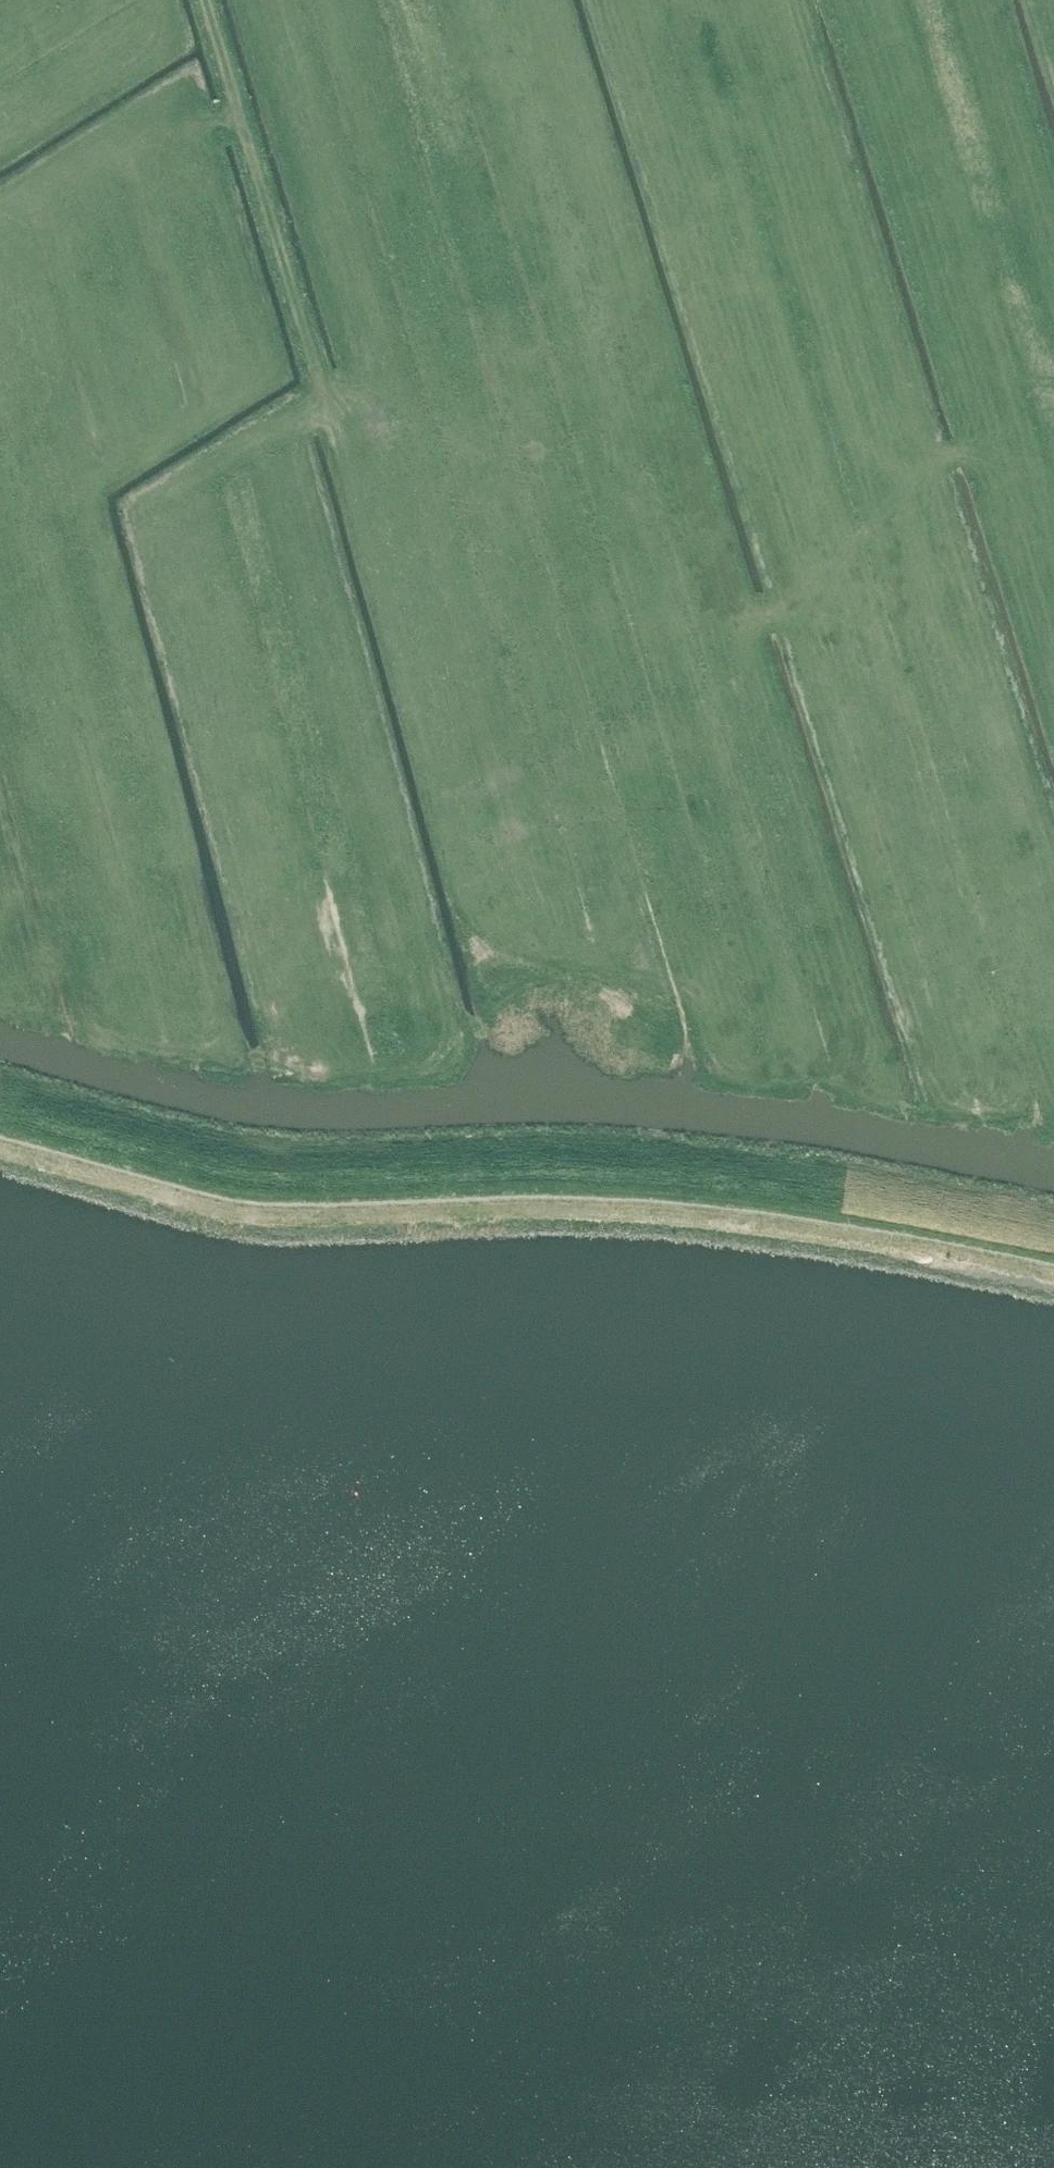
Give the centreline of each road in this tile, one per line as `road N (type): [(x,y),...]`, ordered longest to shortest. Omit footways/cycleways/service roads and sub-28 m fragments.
road 1 (track): [(318,381),(204,0)]

